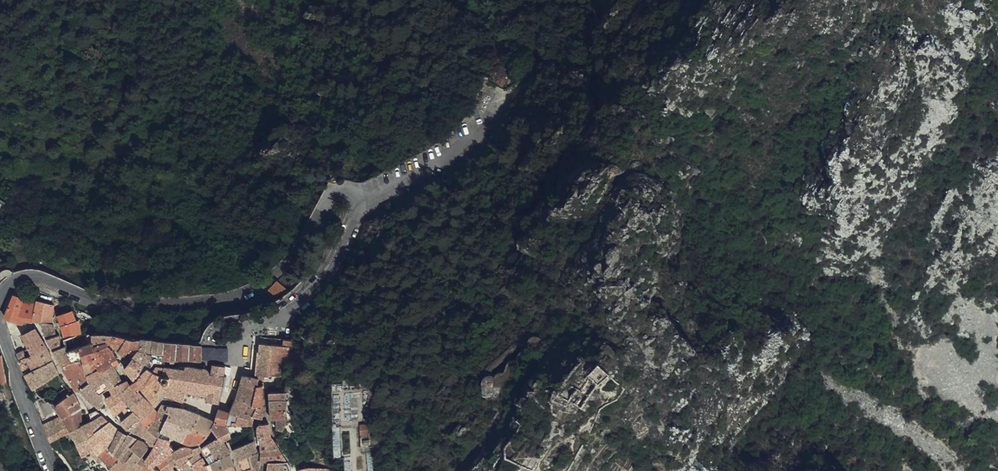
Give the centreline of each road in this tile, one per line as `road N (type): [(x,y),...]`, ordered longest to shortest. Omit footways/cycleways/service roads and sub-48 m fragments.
road 1 (residential): [(0,297),(26,277),(142,314),(188,315),(239,303),(283,275),(334,198),(359,198),(363,208),(333,268),(284,317),(248,336),(236,359)]
road 2 (residential): [(54,470),(0,328)]

